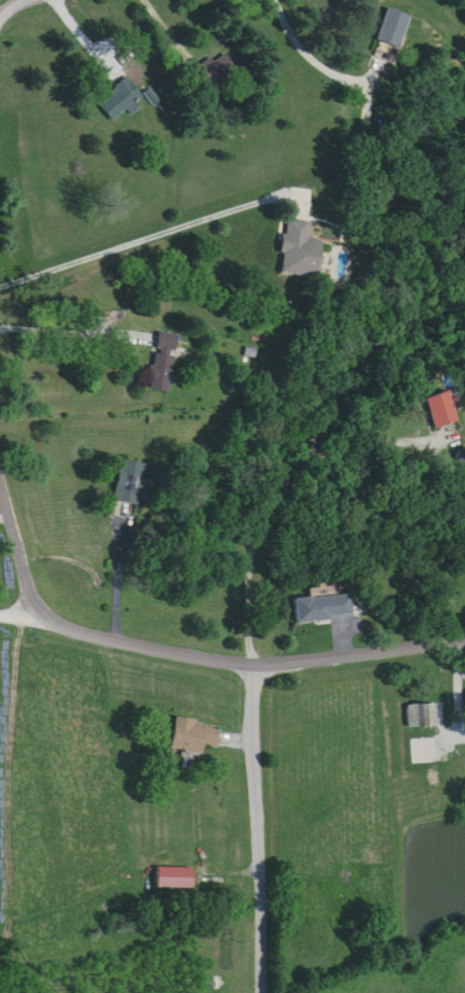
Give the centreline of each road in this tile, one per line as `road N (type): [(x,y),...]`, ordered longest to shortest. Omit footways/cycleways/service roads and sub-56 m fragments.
road 1 (residential): [(464,642),(253,664),(62,628),(36,609),(27,588),(0,478)]
road 2 (residential): [(253,664),(261,992)]

